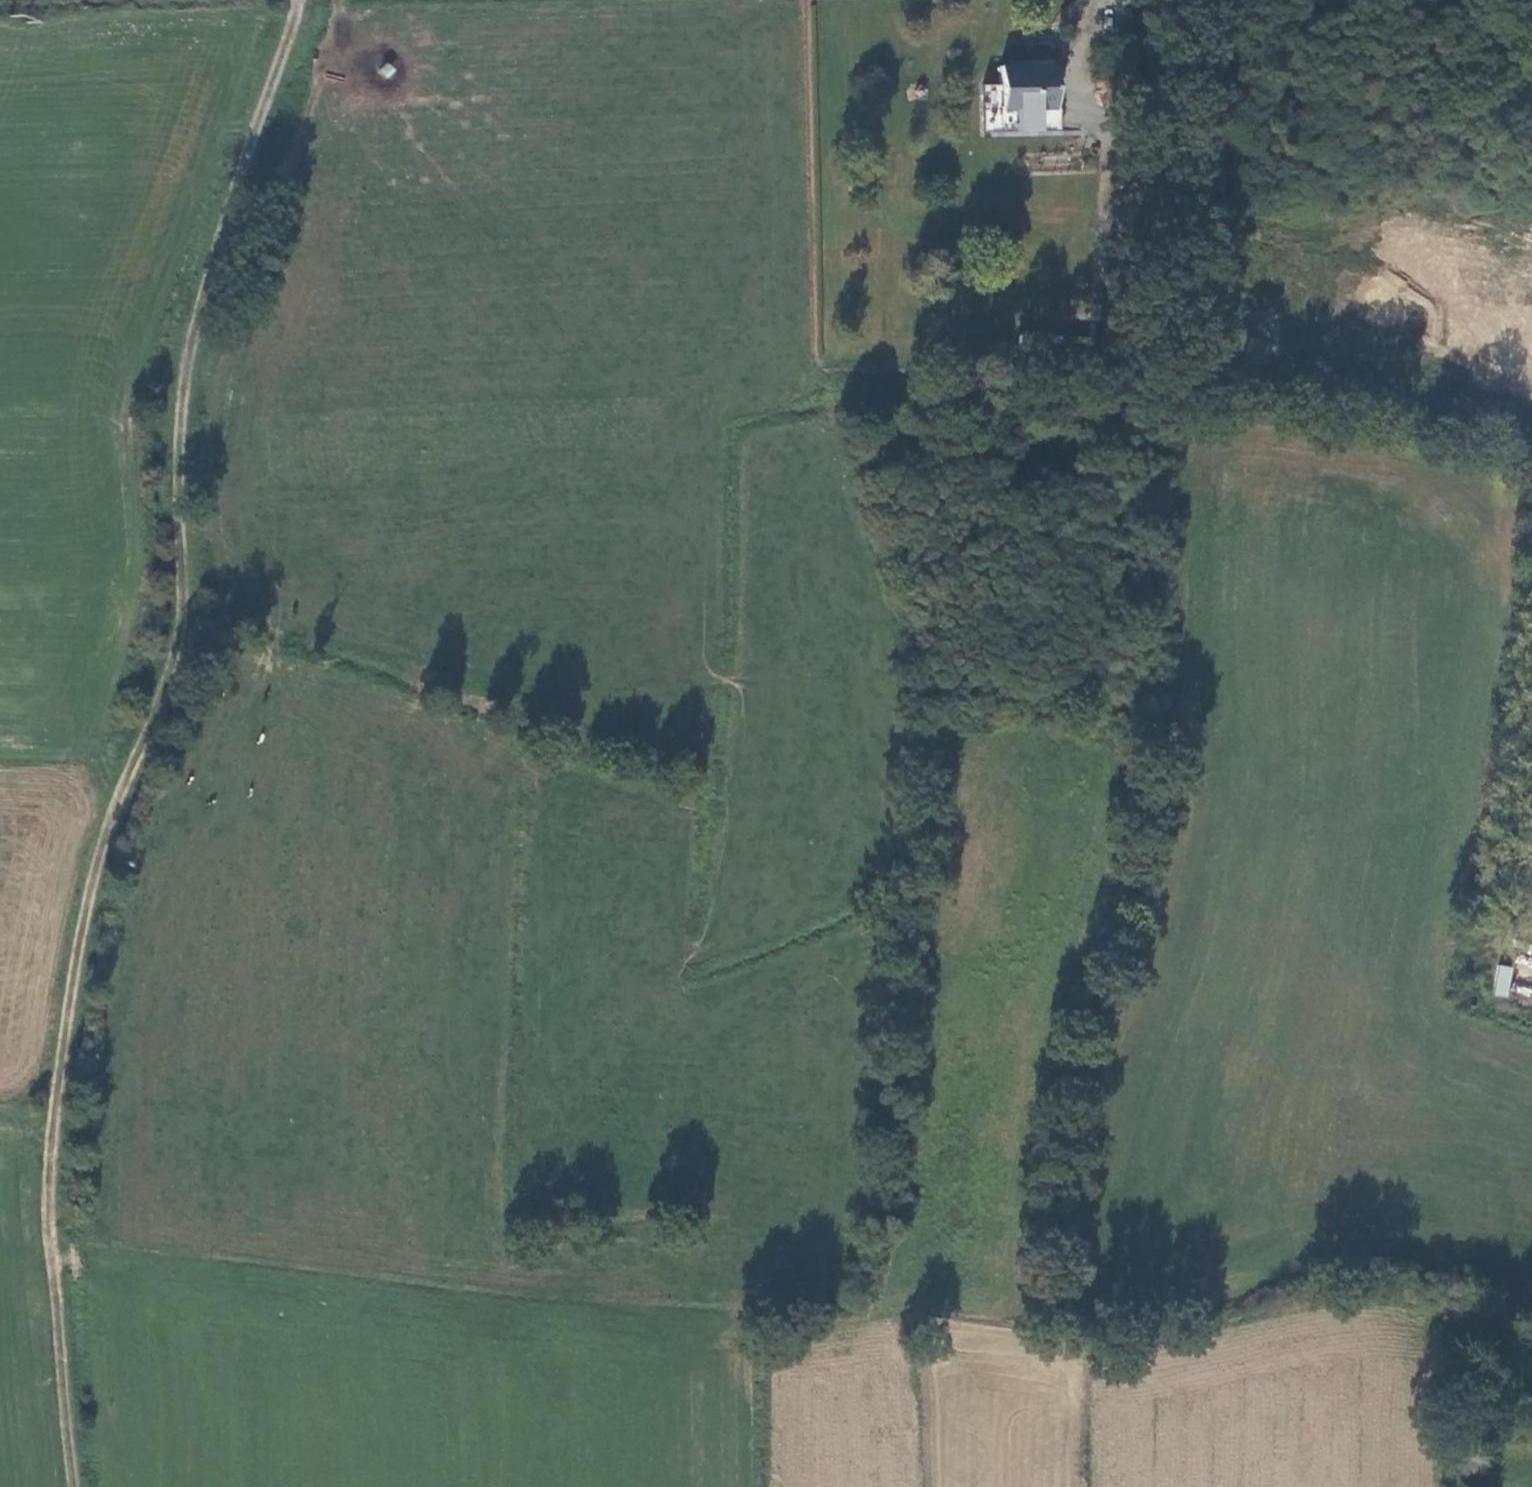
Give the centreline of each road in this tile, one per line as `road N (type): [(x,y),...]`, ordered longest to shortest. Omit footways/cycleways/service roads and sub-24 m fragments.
road 1 (track): [(298,0),(215,246),(183,377),(174,518),(179,627),(103,833),(43,1174),(76,1486)]

